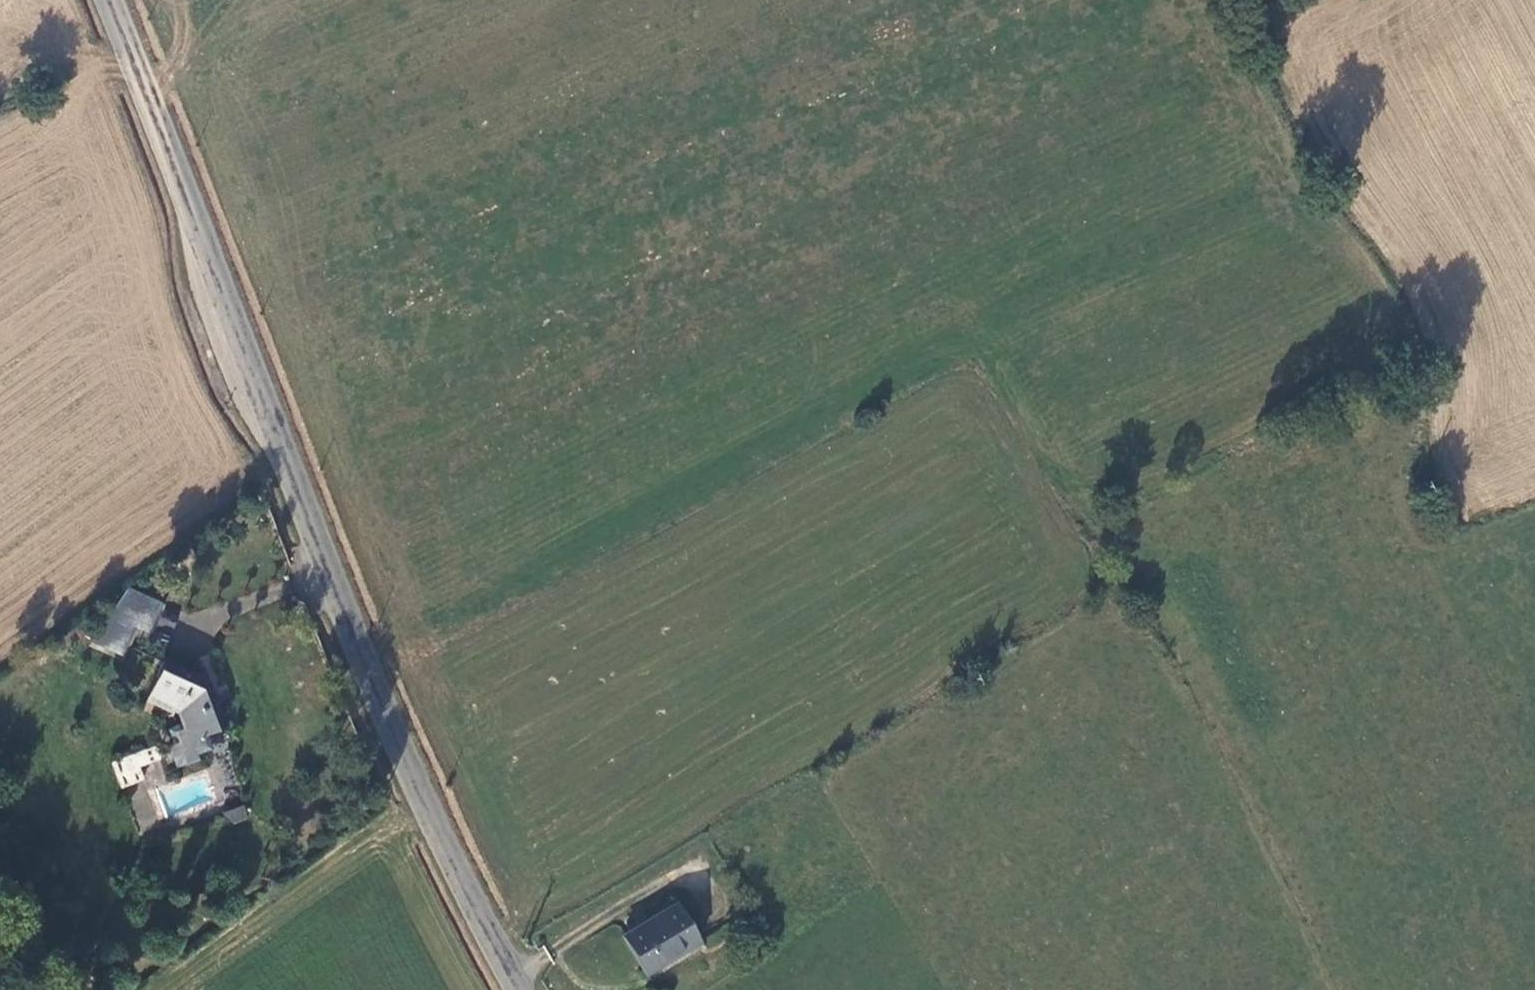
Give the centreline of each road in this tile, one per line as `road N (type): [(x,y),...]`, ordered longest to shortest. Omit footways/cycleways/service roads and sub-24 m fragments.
road 1 (tertiary): [(112,0),(365,669),(521,989)]

